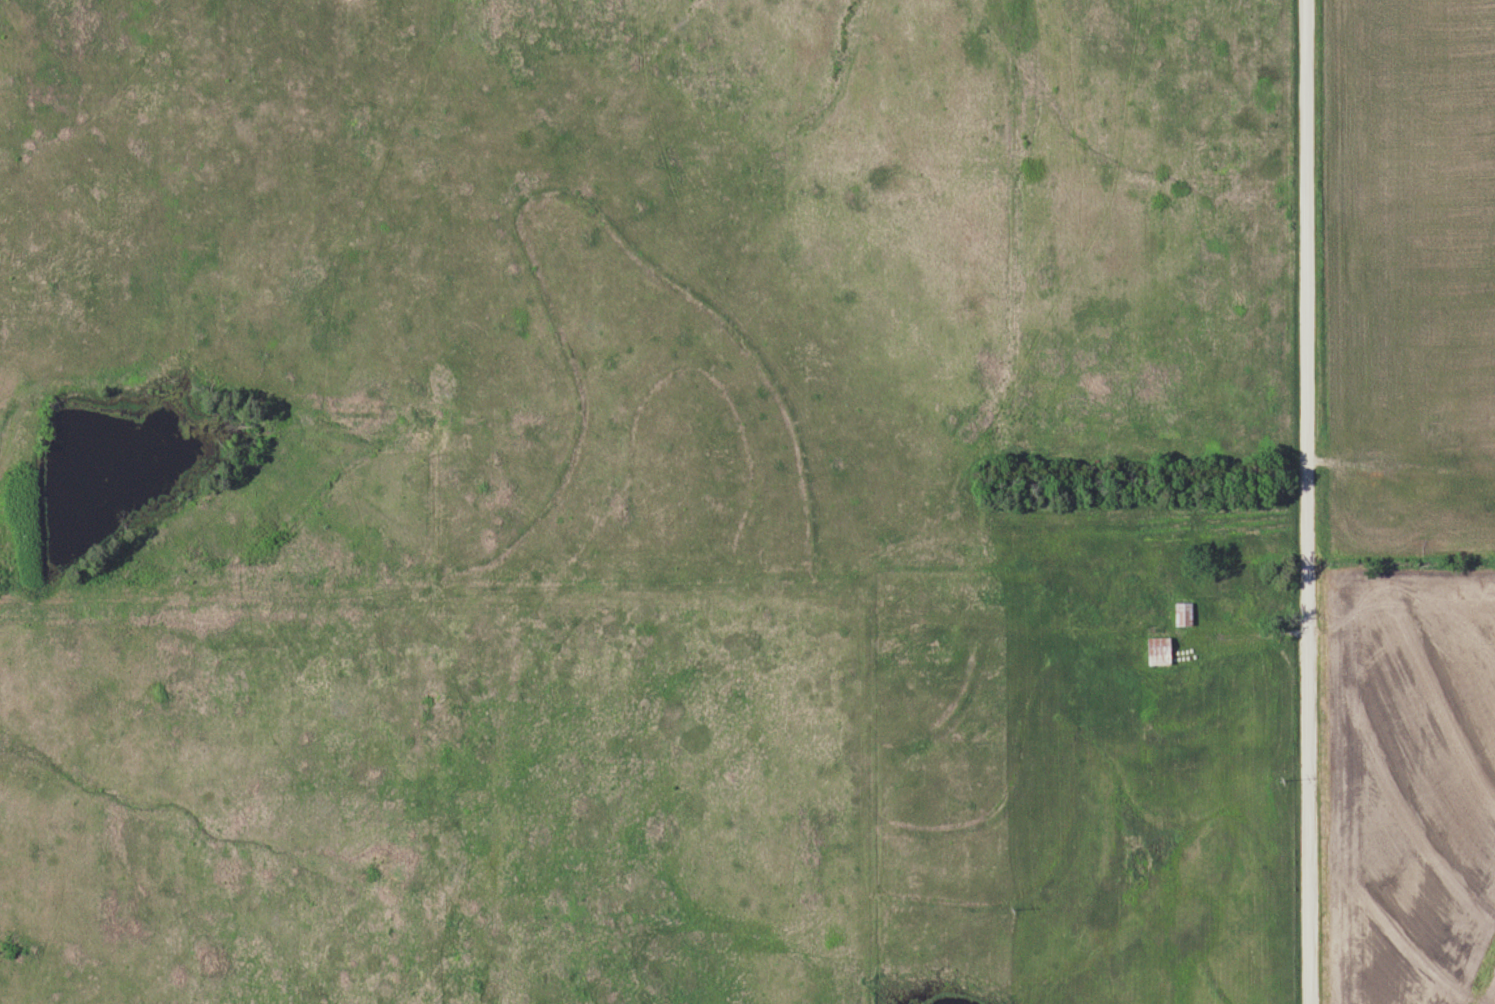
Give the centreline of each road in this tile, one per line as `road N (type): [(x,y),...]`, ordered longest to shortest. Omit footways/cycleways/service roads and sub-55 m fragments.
road 1 (residential): [(1308,1003),(1303,0)]

